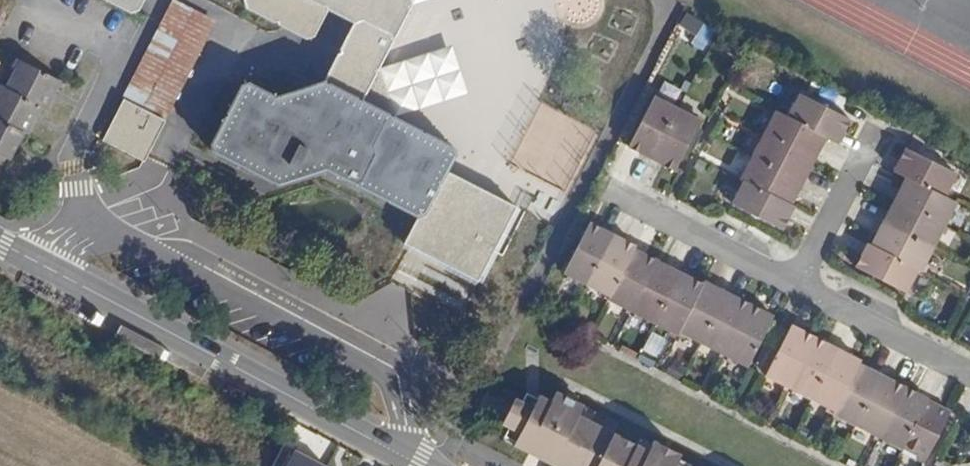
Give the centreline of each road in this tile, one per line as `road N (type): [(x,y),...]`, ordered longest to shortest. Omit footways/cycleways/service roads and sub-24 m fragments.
road 1 (unclassified): [(0,245),(417,465)]
road 2 (residential): [(799,284),(611,189)]
road 3 (residential): [(969,373),(799,284)]
road 4 (residential): [(736,465),(569,384)]
road 5 (residential): [(799,284),(877,136)]

